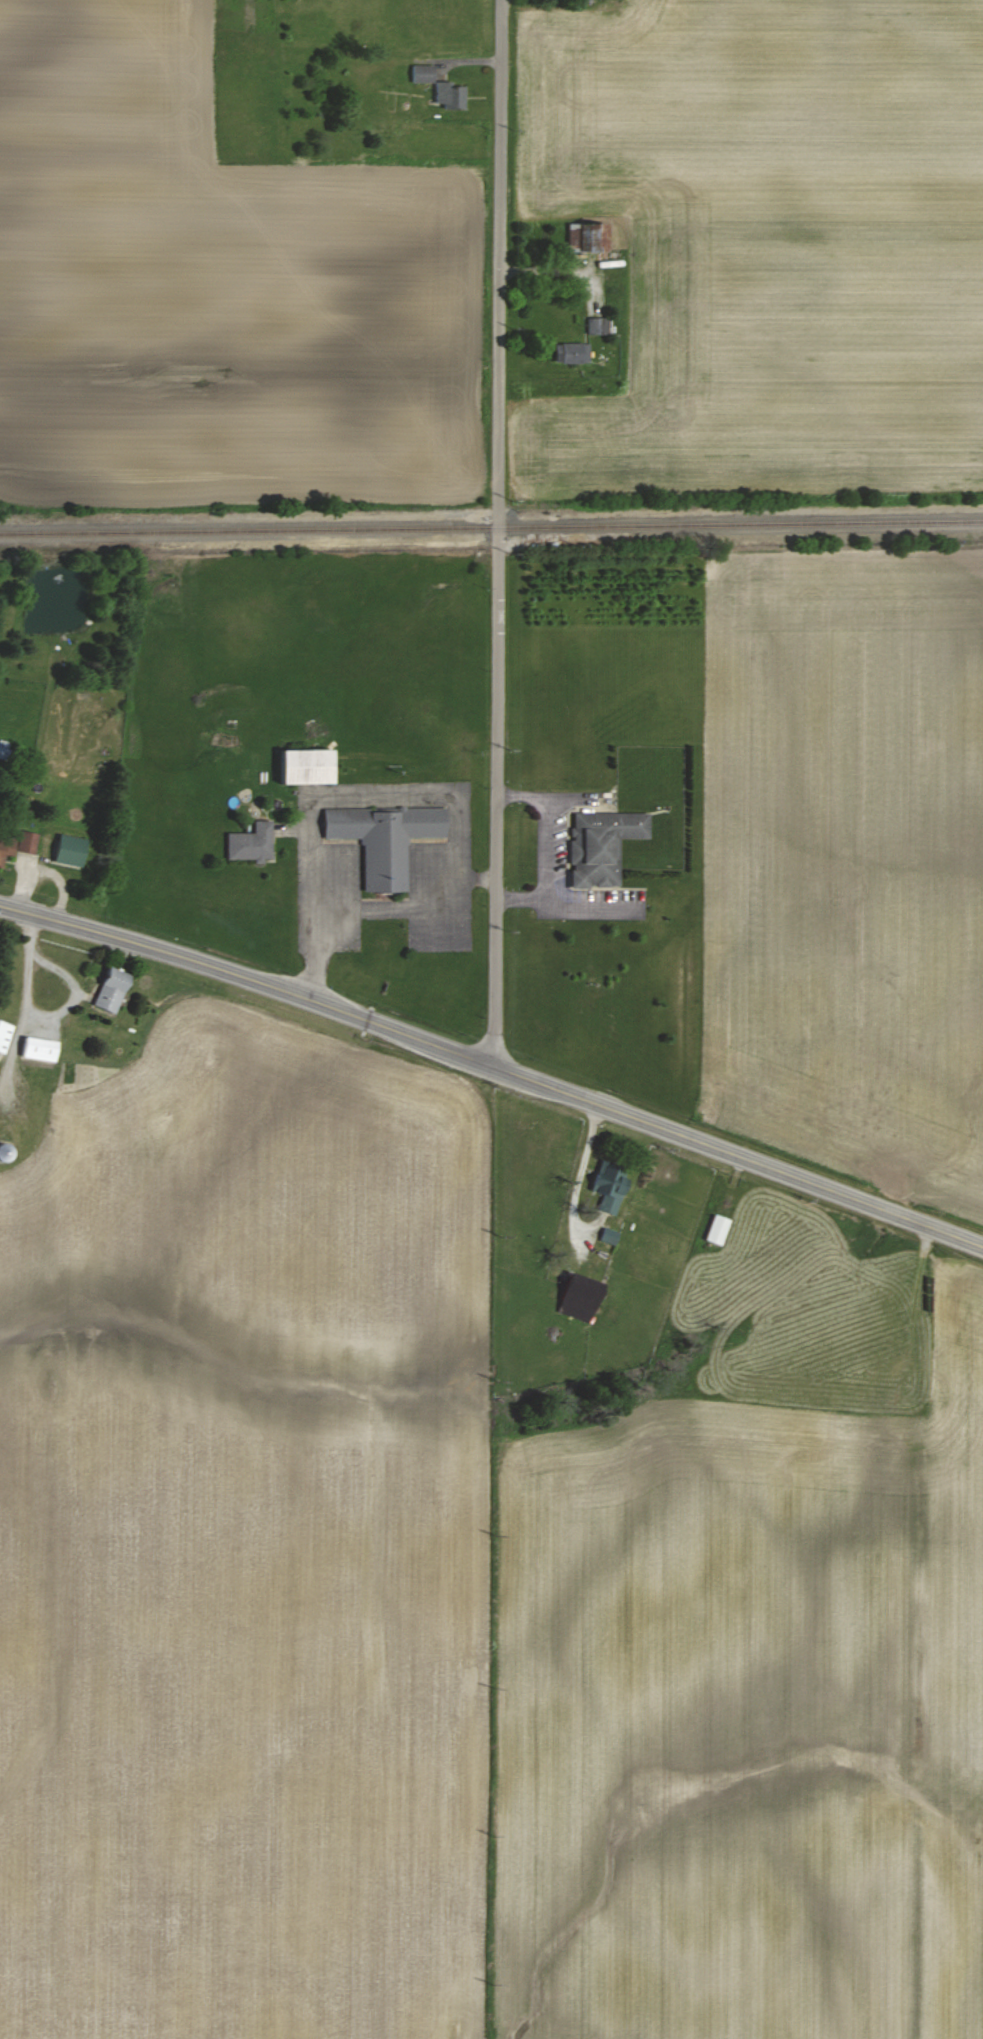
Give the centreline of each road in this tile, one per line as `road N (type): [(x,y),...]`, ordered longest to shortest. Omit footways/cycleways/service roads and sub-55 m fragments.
road 1 (tertiary): [(496,1067),(503,0)]
road 2 (primary): [(982,1247),(250,977),(0,907)]

